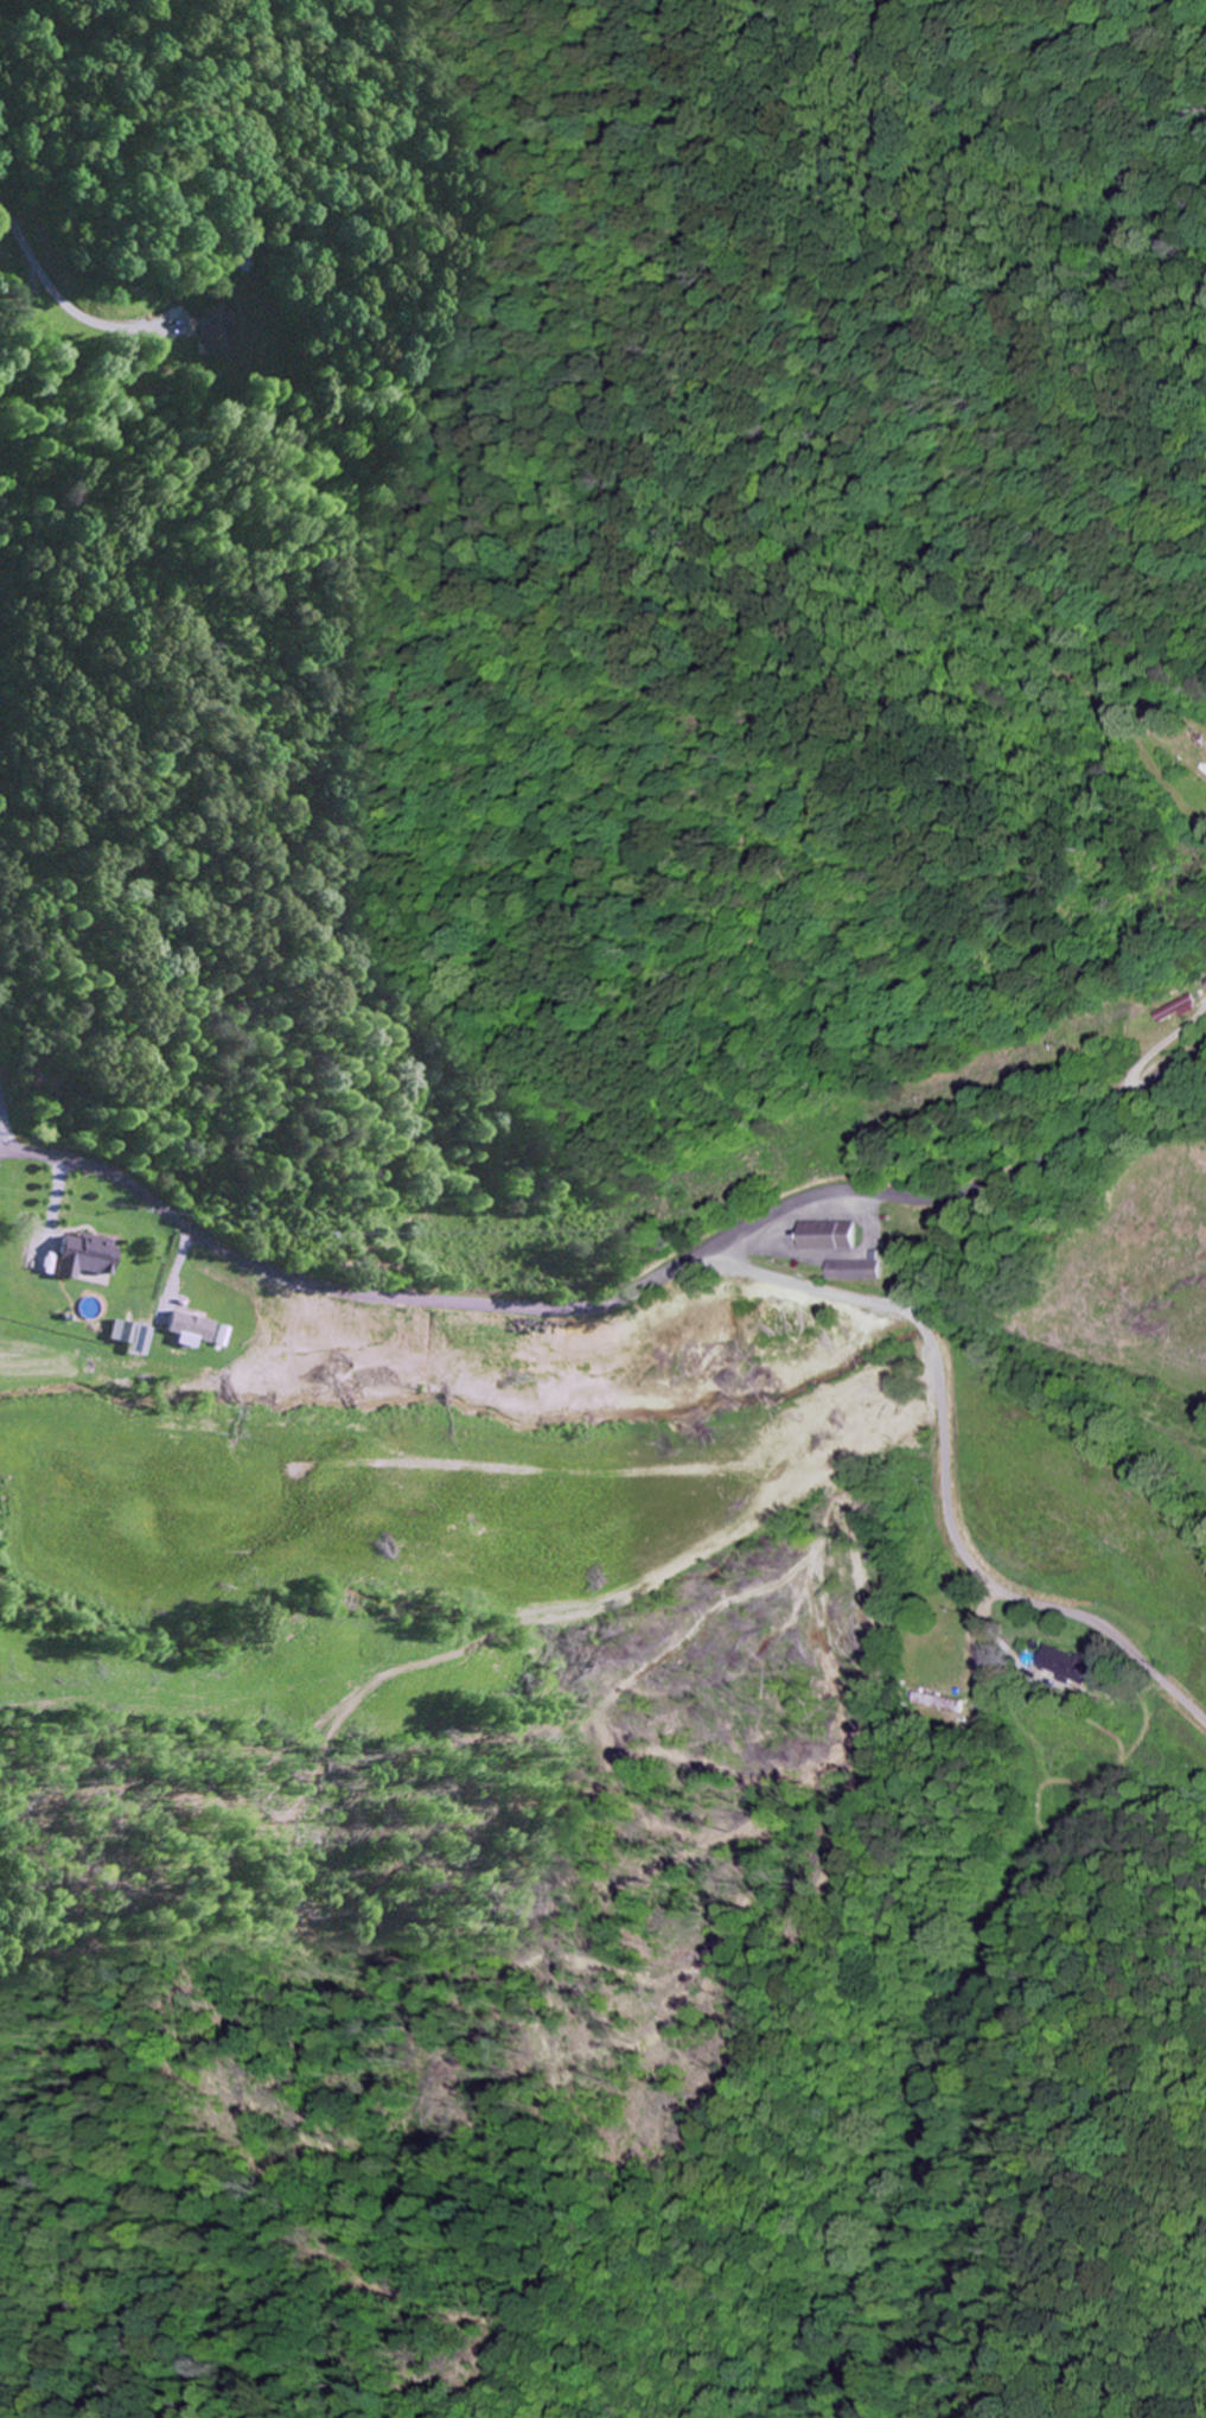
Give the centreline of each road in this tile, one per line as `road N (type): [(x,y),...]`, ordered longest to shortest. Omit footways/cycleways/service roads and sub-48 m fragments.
road 1 (residential): [(7,1152),(88,1164),(219,1249),(305,1281),(564,1310),(620,1296),(822,1194),(942,1198),(1021,1177),(1205,1052)]
road 2 (residential): [(719,1242),(758,1271),(904,1309),(918,1319),(937,1353),(950,1508),(966,1554),(1001,1590),(1116,1634),(1205,1722)]

